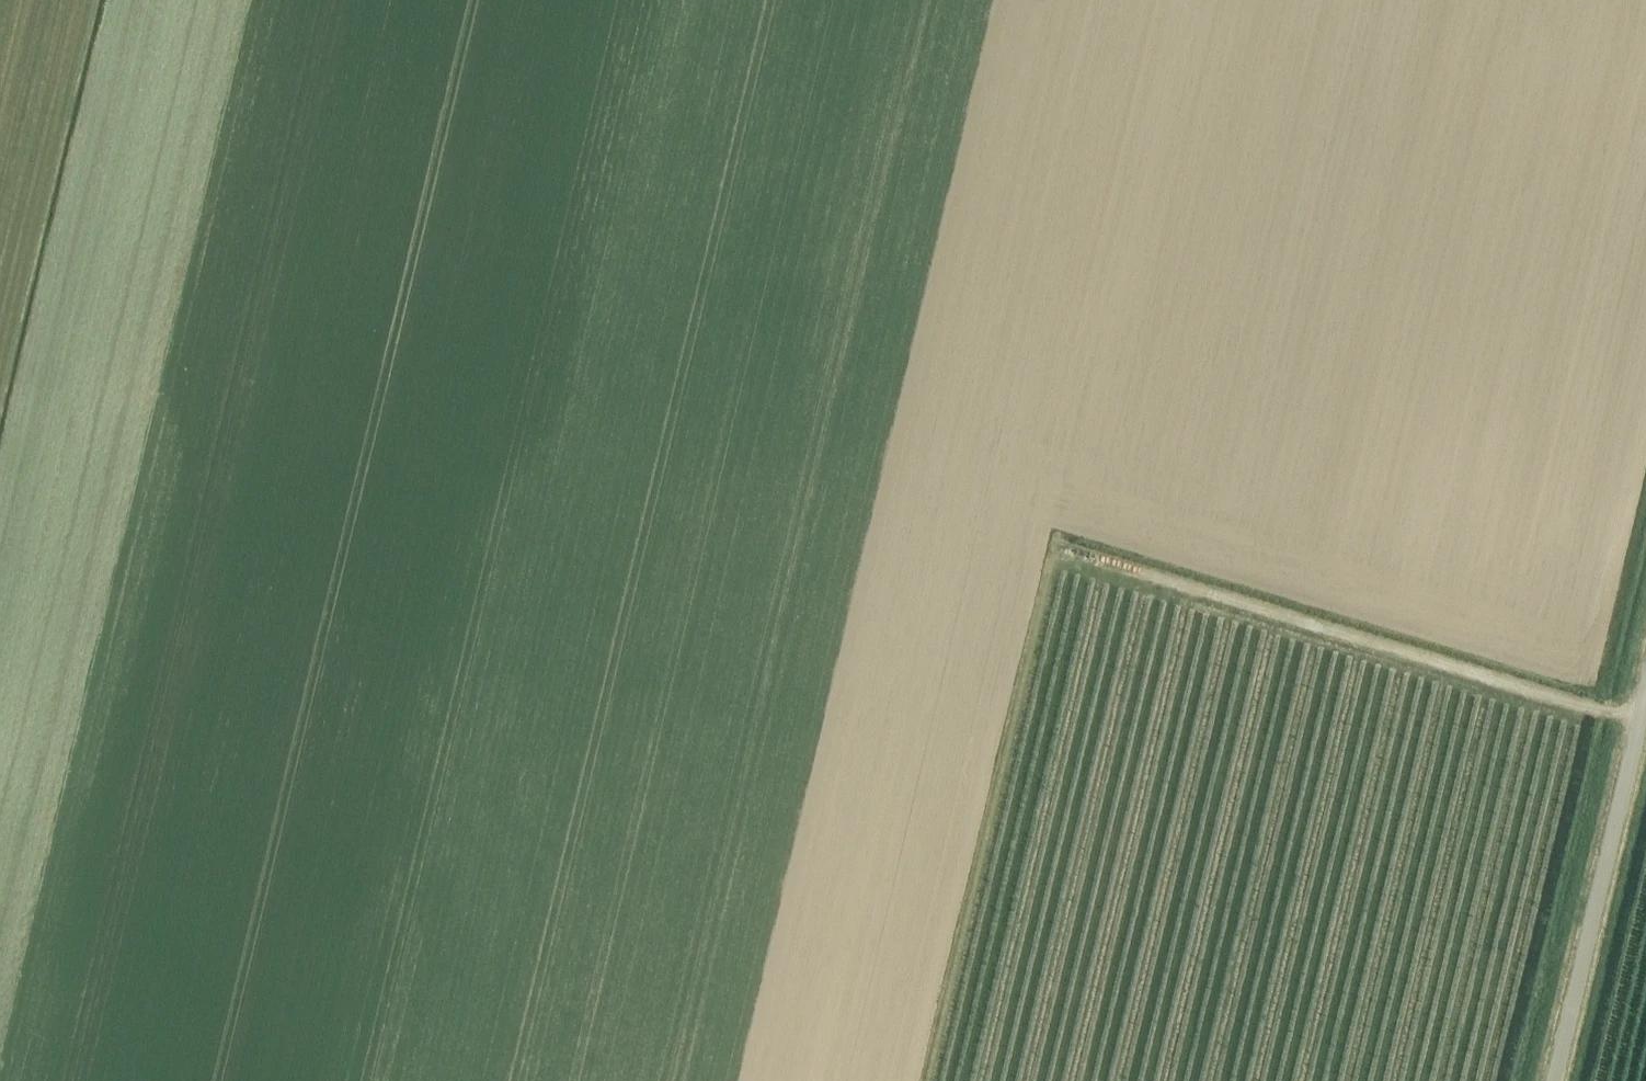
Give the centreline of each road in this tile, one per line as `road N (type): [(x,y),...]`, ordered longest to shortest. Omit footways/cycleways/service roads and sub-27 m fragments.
road 1 (unclassified): [(1553,1080),(1645,695)]

